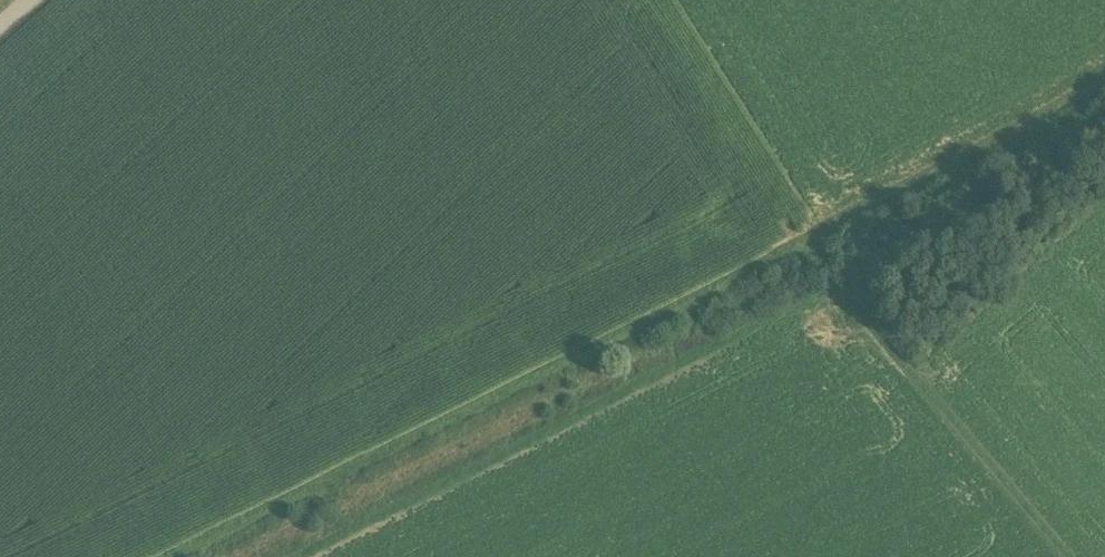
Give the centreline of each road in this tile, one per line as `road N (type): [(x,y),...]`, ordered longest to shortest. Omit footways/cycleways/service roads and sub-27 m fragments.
road 1 (track): [(184,556),(907,199),(1104,89)]
road 2 (track): [(844,279),(293,556)]
road 3 (track): [(1073,556),(816,244)]

